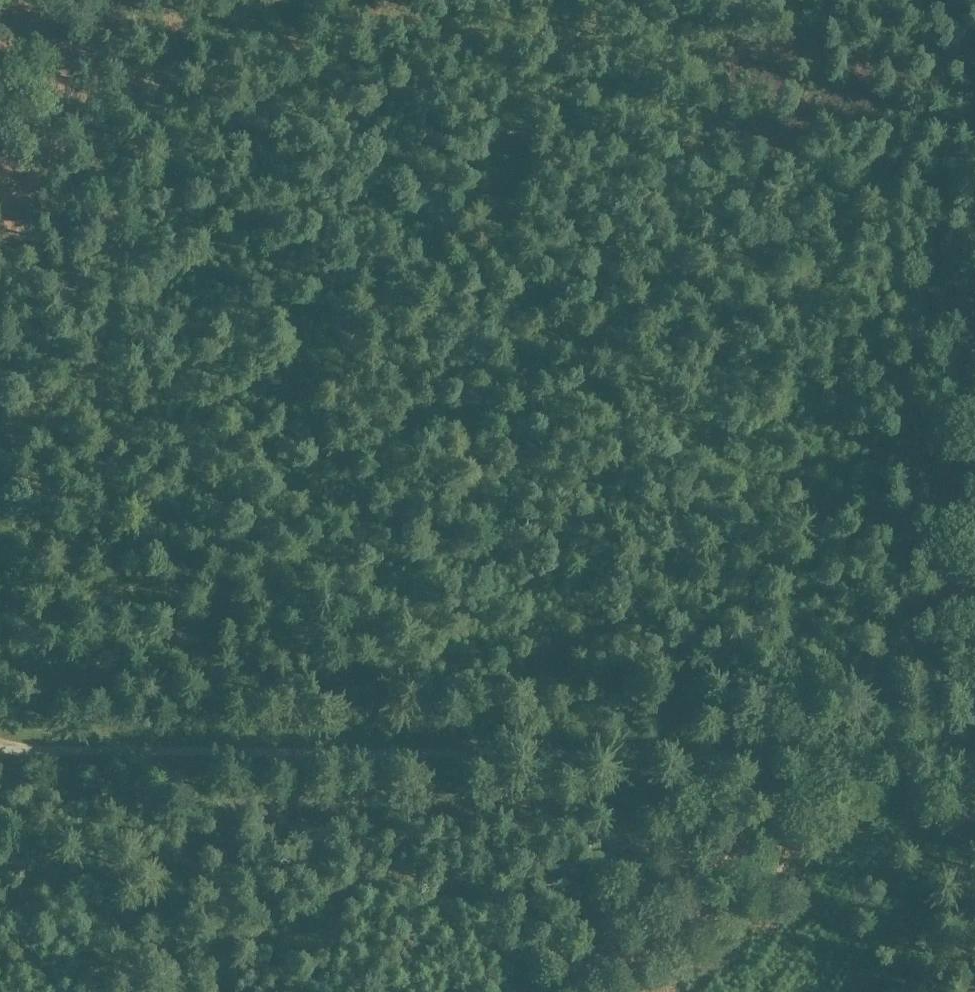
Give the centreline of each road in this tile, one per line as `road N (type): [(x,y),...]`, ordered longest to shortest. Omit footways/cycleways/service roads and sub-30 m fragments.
road 1 (track): [(169,991),(194,747)]

